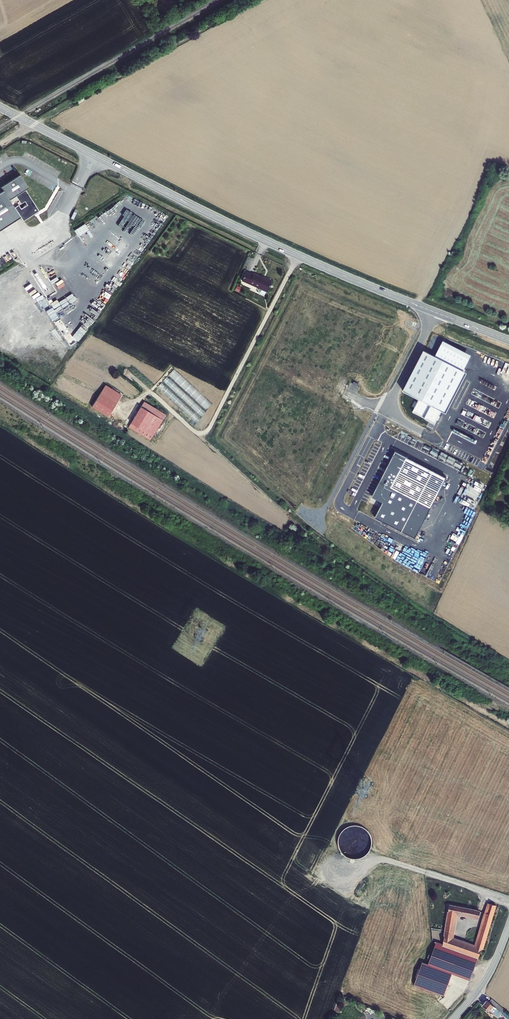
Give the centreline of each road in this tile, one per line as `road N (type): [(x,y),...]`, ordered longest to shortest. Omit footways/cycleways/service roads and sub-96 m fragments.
road 1 (tertiary): [(0,107),(261,239),(437,313)]

